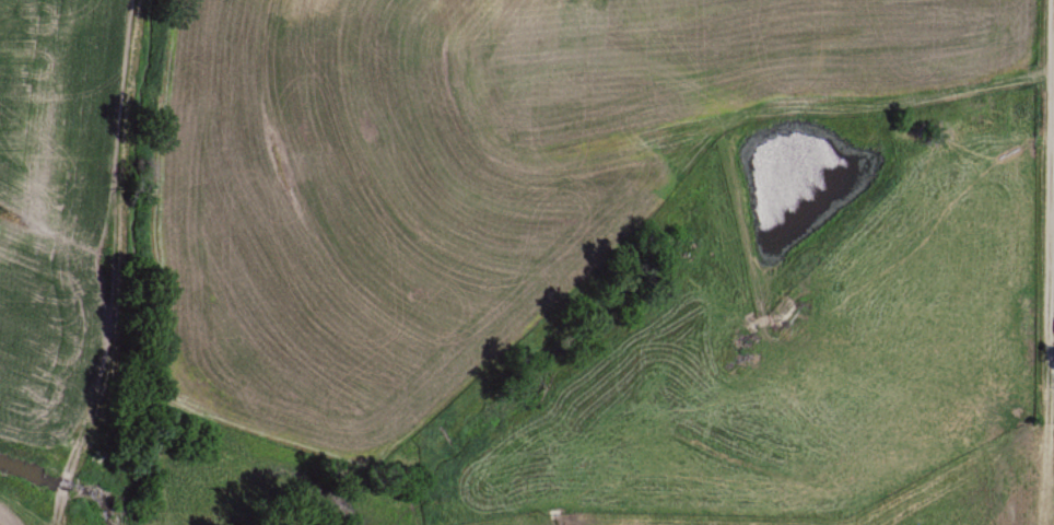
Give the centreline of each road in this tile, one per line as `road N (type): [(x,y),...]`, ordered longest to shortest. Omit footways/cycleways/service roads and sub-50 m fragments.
road 1 (residential): [(1047,318),(1053,0)]

